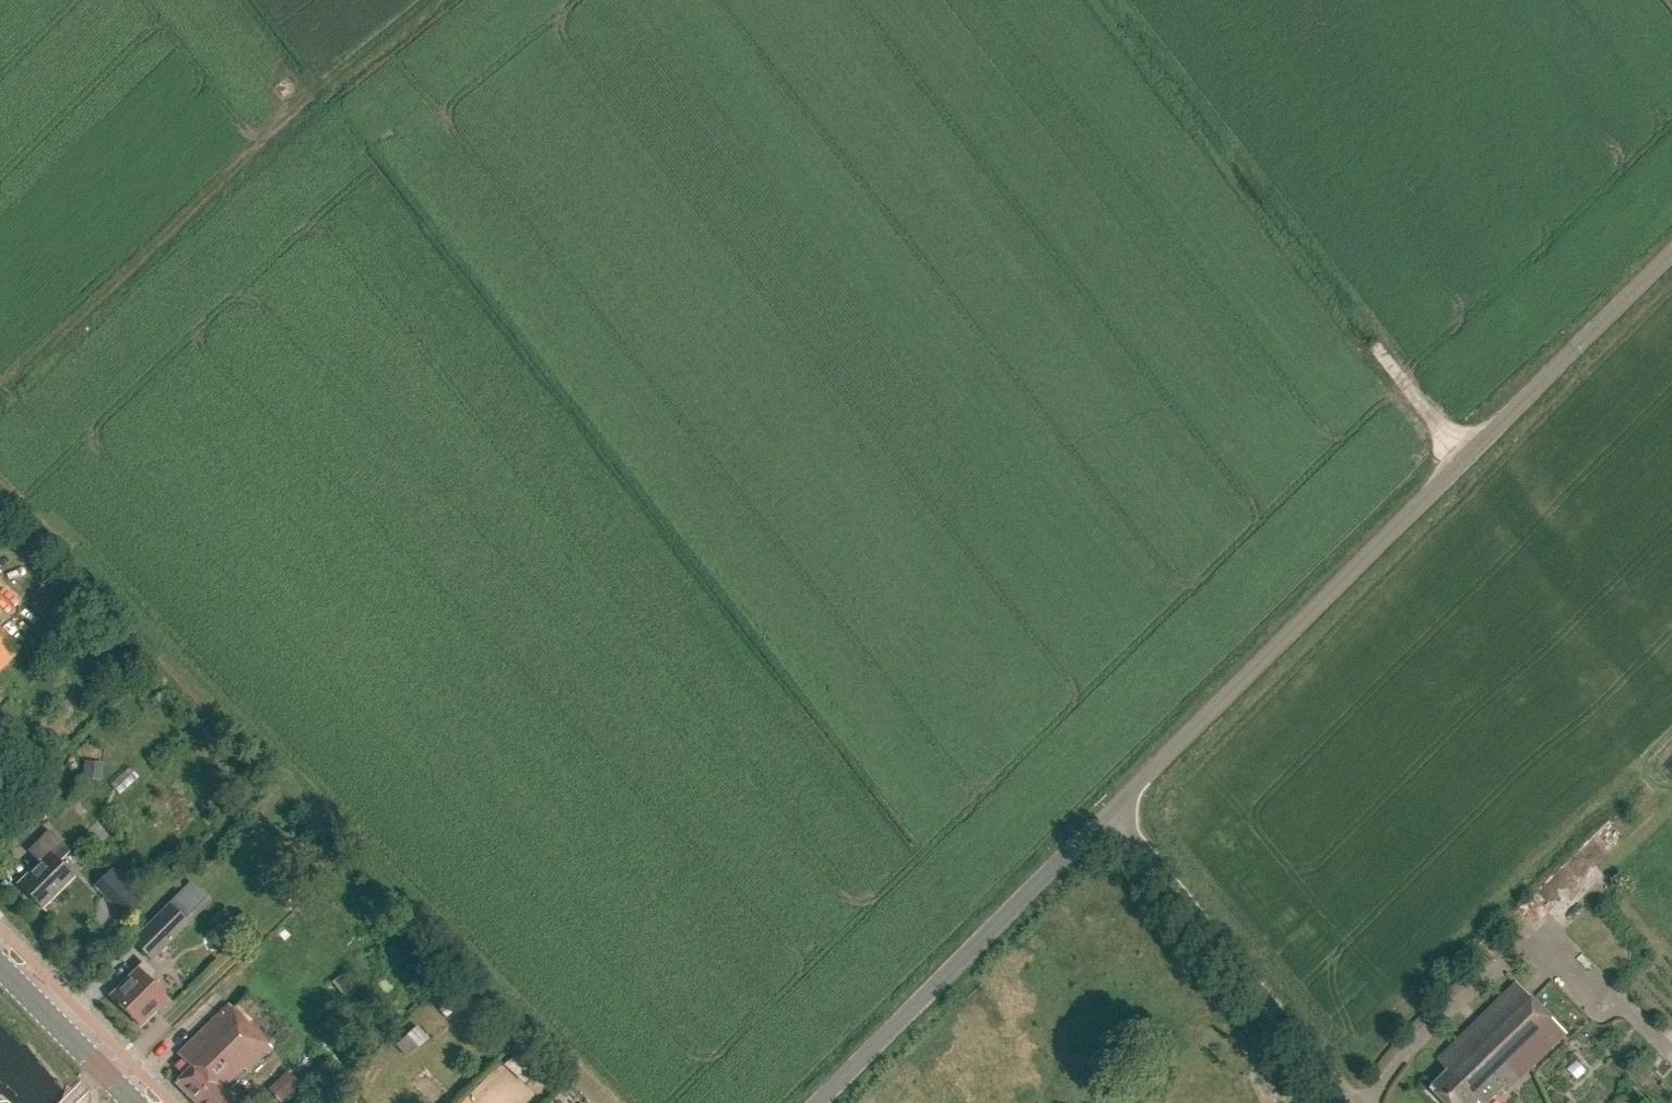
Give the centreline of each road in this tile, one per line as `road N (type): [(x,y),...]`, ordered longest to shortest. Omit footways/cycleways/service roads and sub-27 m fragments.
road 1 (unclassified): [(1110,813),(1671,261)]
road 2 (unclassified): [(817,1102),(1110,813)]
road 3 (residential): [(1350,1102),(1110,813)]
road 4 (secondary): [(101,1072),(0,969)]

